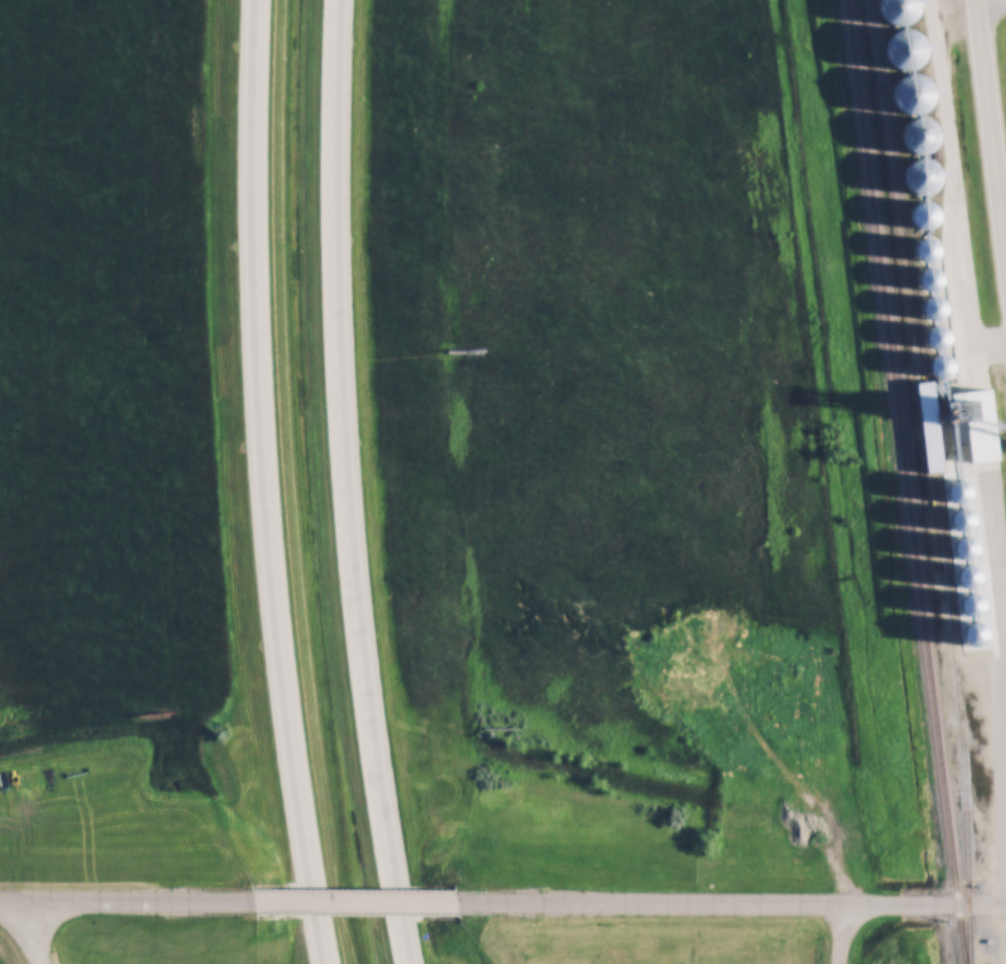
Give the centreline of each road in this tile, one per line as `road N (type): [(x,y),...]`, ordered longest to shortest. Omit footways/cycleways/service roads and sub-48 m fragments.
road 1 (motorway): [(407,963),(350,576),(330,184),(334,0)]
road 2 (motorway): [(258,0),(257,354),(267,522),(292,757),(326,963)]
road 3 (tertiary): [(1005,907),(459,902)]
road 4 (tertiary): [(256,901),(0,901)]
road 5 (primary): [(1005,232),(977,0)]
road 6 (residential): [(459,902),(256,901)]

